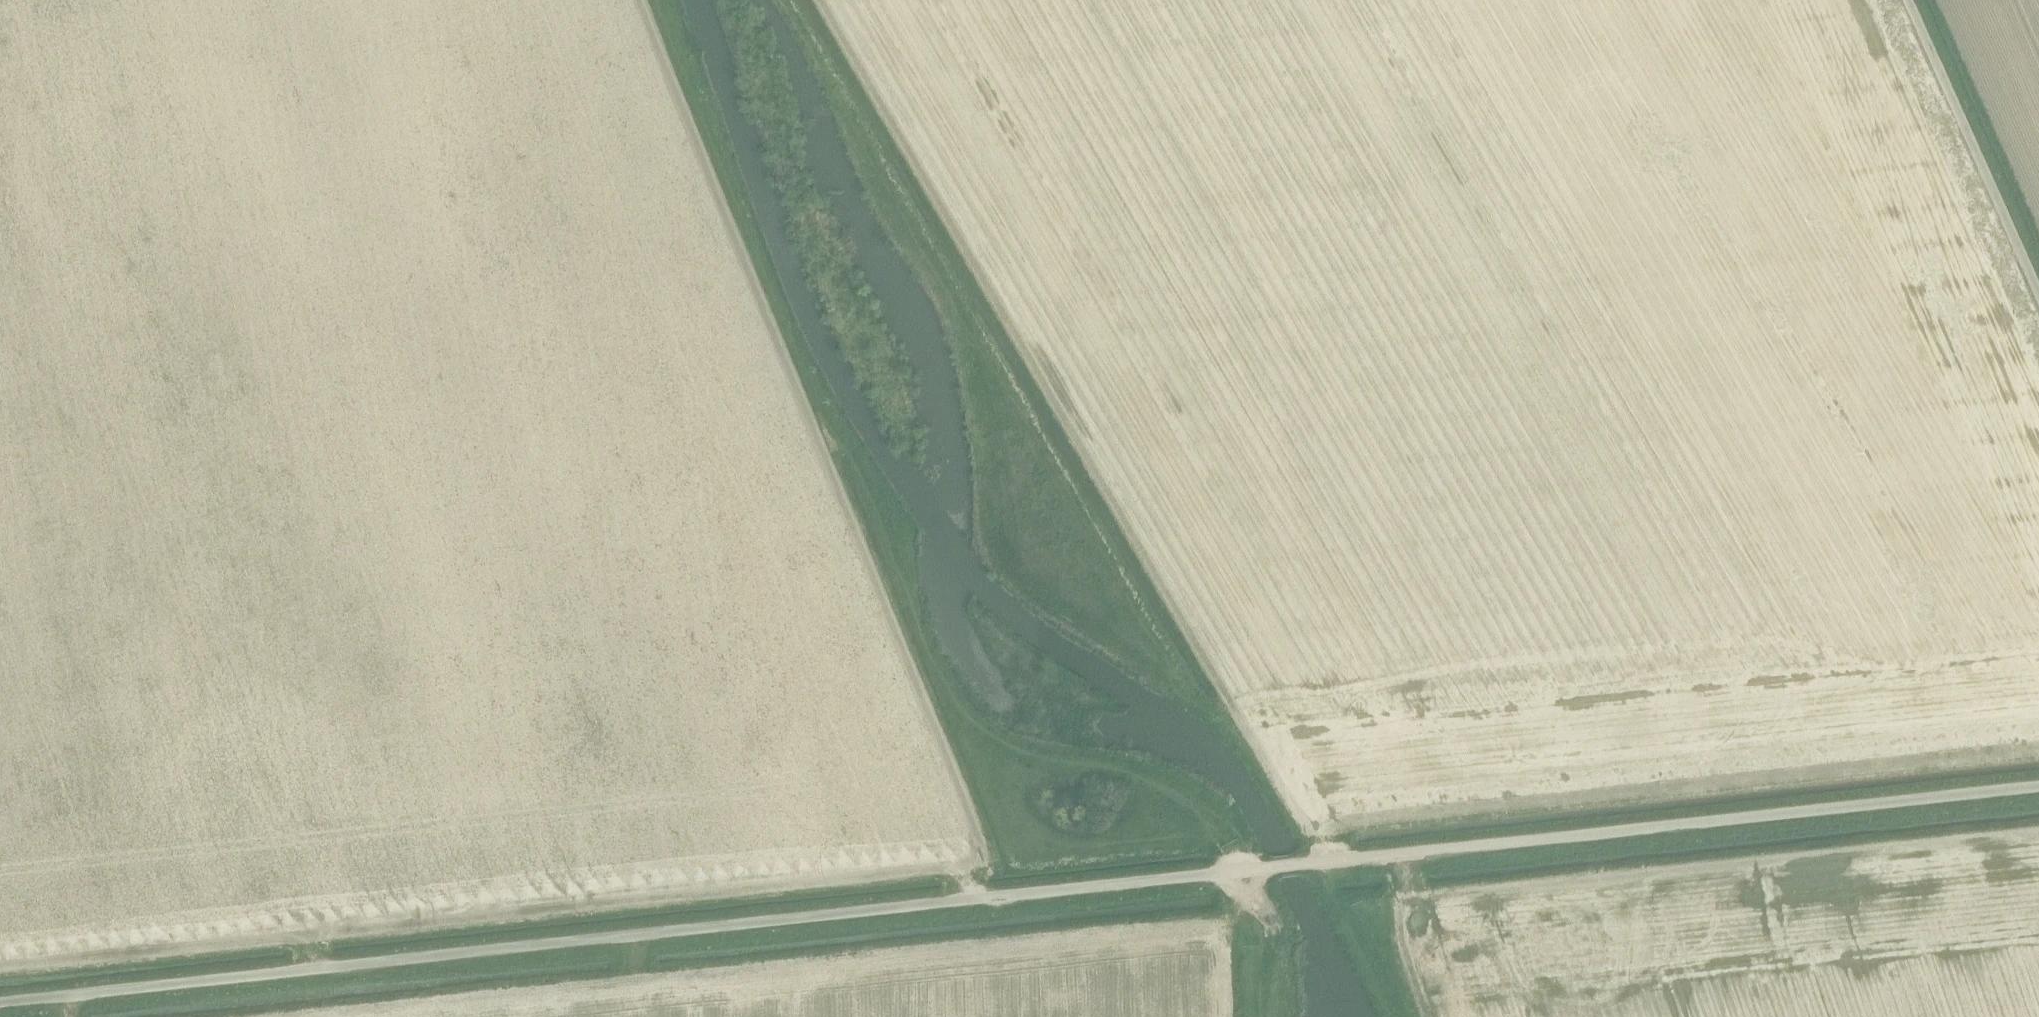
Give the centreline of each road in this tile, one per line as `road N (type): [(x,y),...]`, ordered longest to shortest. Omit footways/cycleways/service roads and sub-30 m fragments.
road 1 (unclassified): [(0,1001),(2038,785)]
road 2 (track): [(2038,291),(1909,0)]

